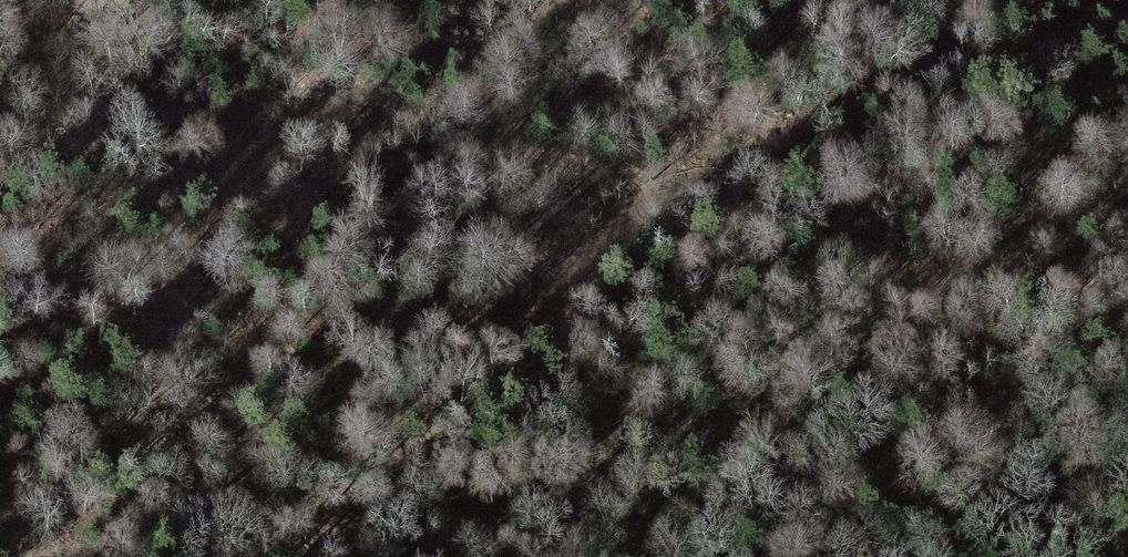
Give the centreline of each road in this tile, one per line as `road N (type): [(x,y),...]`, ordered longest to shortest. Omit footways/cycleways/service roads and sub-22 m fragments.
road 1 (track): [(0,290),(260,321),(365,316),(545,339),(576,376),(603,445),(612,522)]
road 2 (track): [(693,556),(612,522),(464,516),(123,543),(86,556)]
road 3 (track): [(1127,477),(1006,529),(900,556)]

